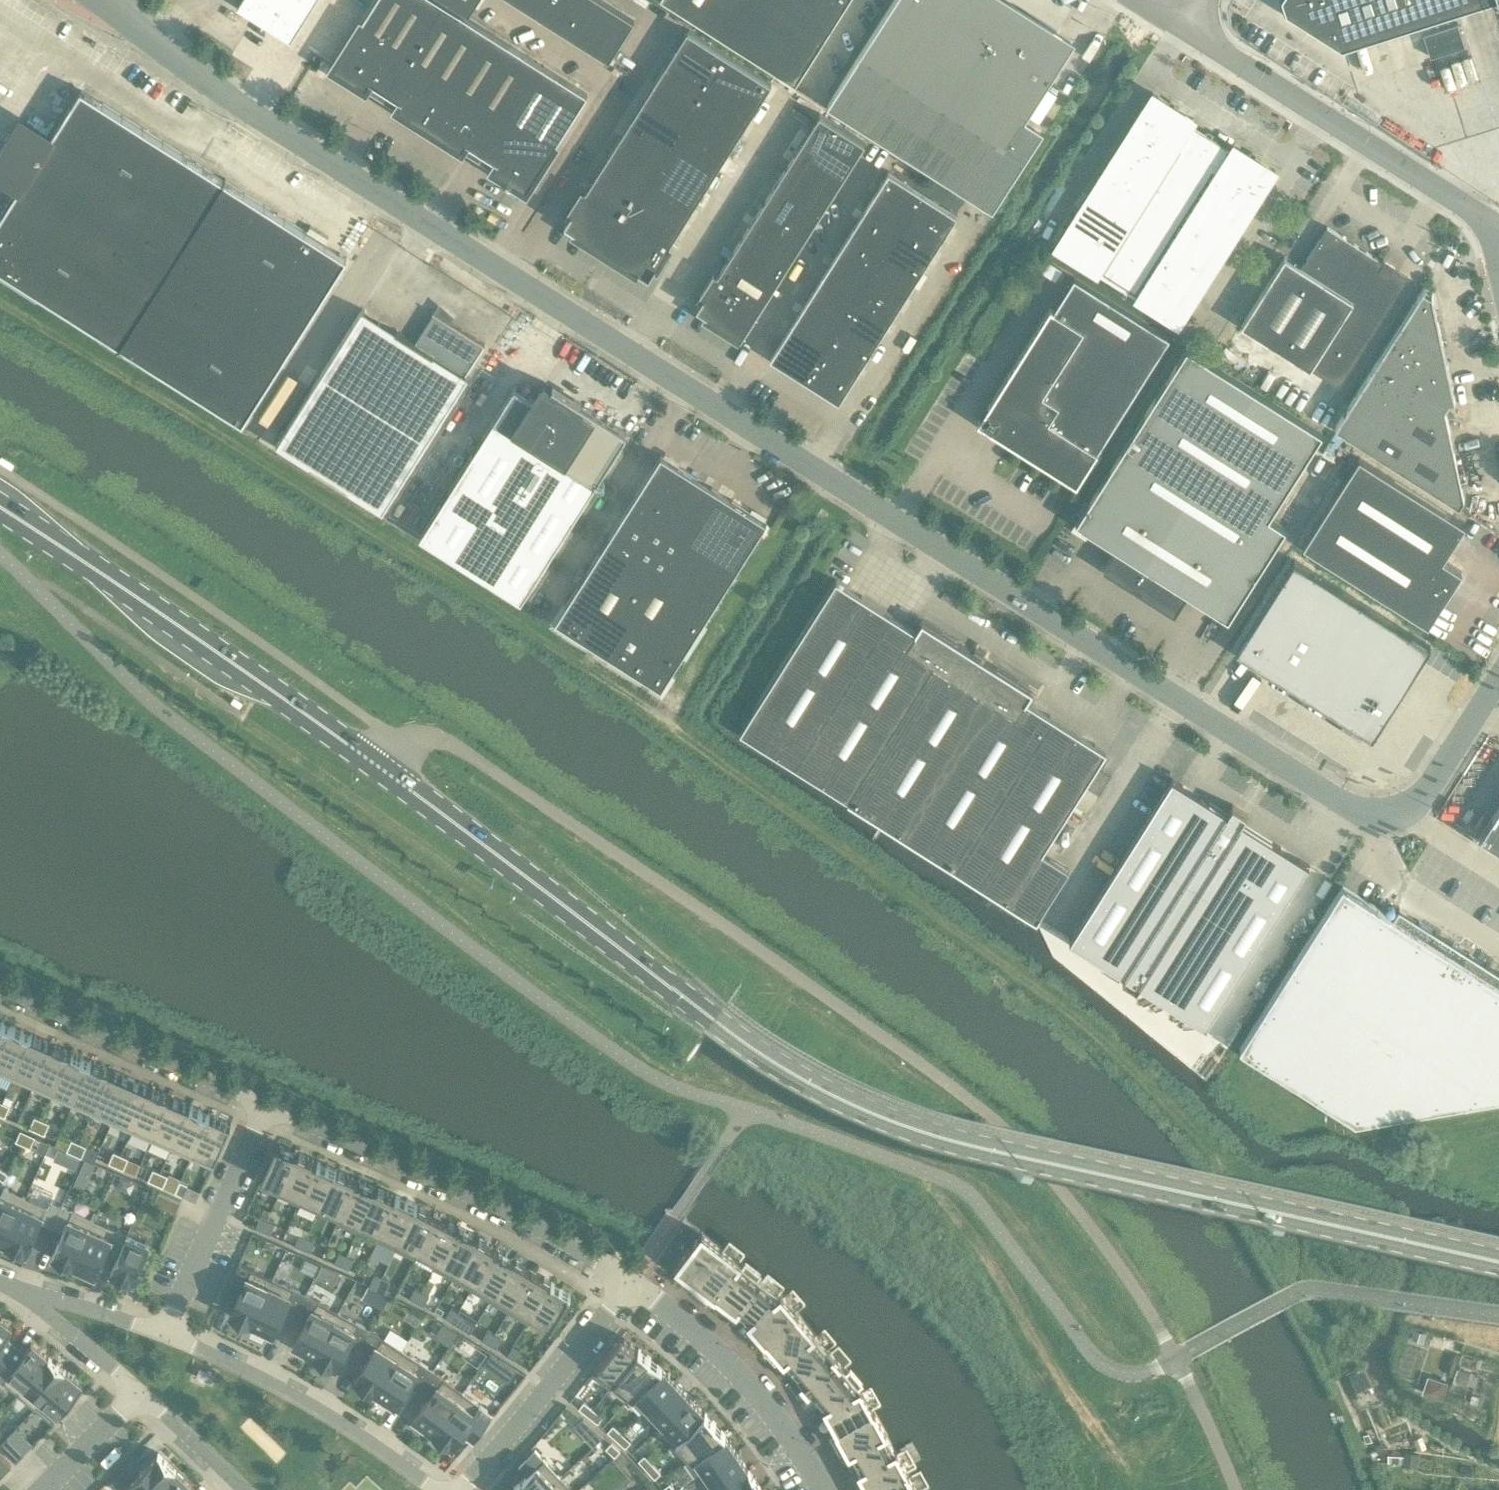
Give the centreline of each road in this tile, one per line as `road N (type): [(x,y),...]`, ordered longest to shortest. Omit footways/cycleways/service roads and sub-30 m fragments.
road 1 (unclassified): [(1498,676),(1407,812),(1379,820),(1353,811),(227,91),(135,25)]
road 2 (primary): [(1498,1262),(868,1117),(713,1021),(379,768)]
road 3 (primary): [(379,768),(0,508)]
road 4 (residential): [(627,1282),(494,1206),(265,1104)]
road 5 (unclassified): [(1498,245),(1466,204),(1184,25)]
road 6 (residential): [(173,1331),(326,1410),(441,1489)]
road 7 (residential): [(265,1104),(0,990)]
road 8 (residential): [(821,1489),(731,1364),(627,1282)]
road 9 (residential): [(464,1489),(627,1282)]
road 10 (residential): [(173,1331),(265,1104)]
road 11 (residential): [(4,1288),(173,1331)]
road 12 (residential): [(4,1288),(137,1397)]
road 13 (residential): [(137,1397),(233,1489)]
road 14 (residential): [(44,1489),(137,1397)]

